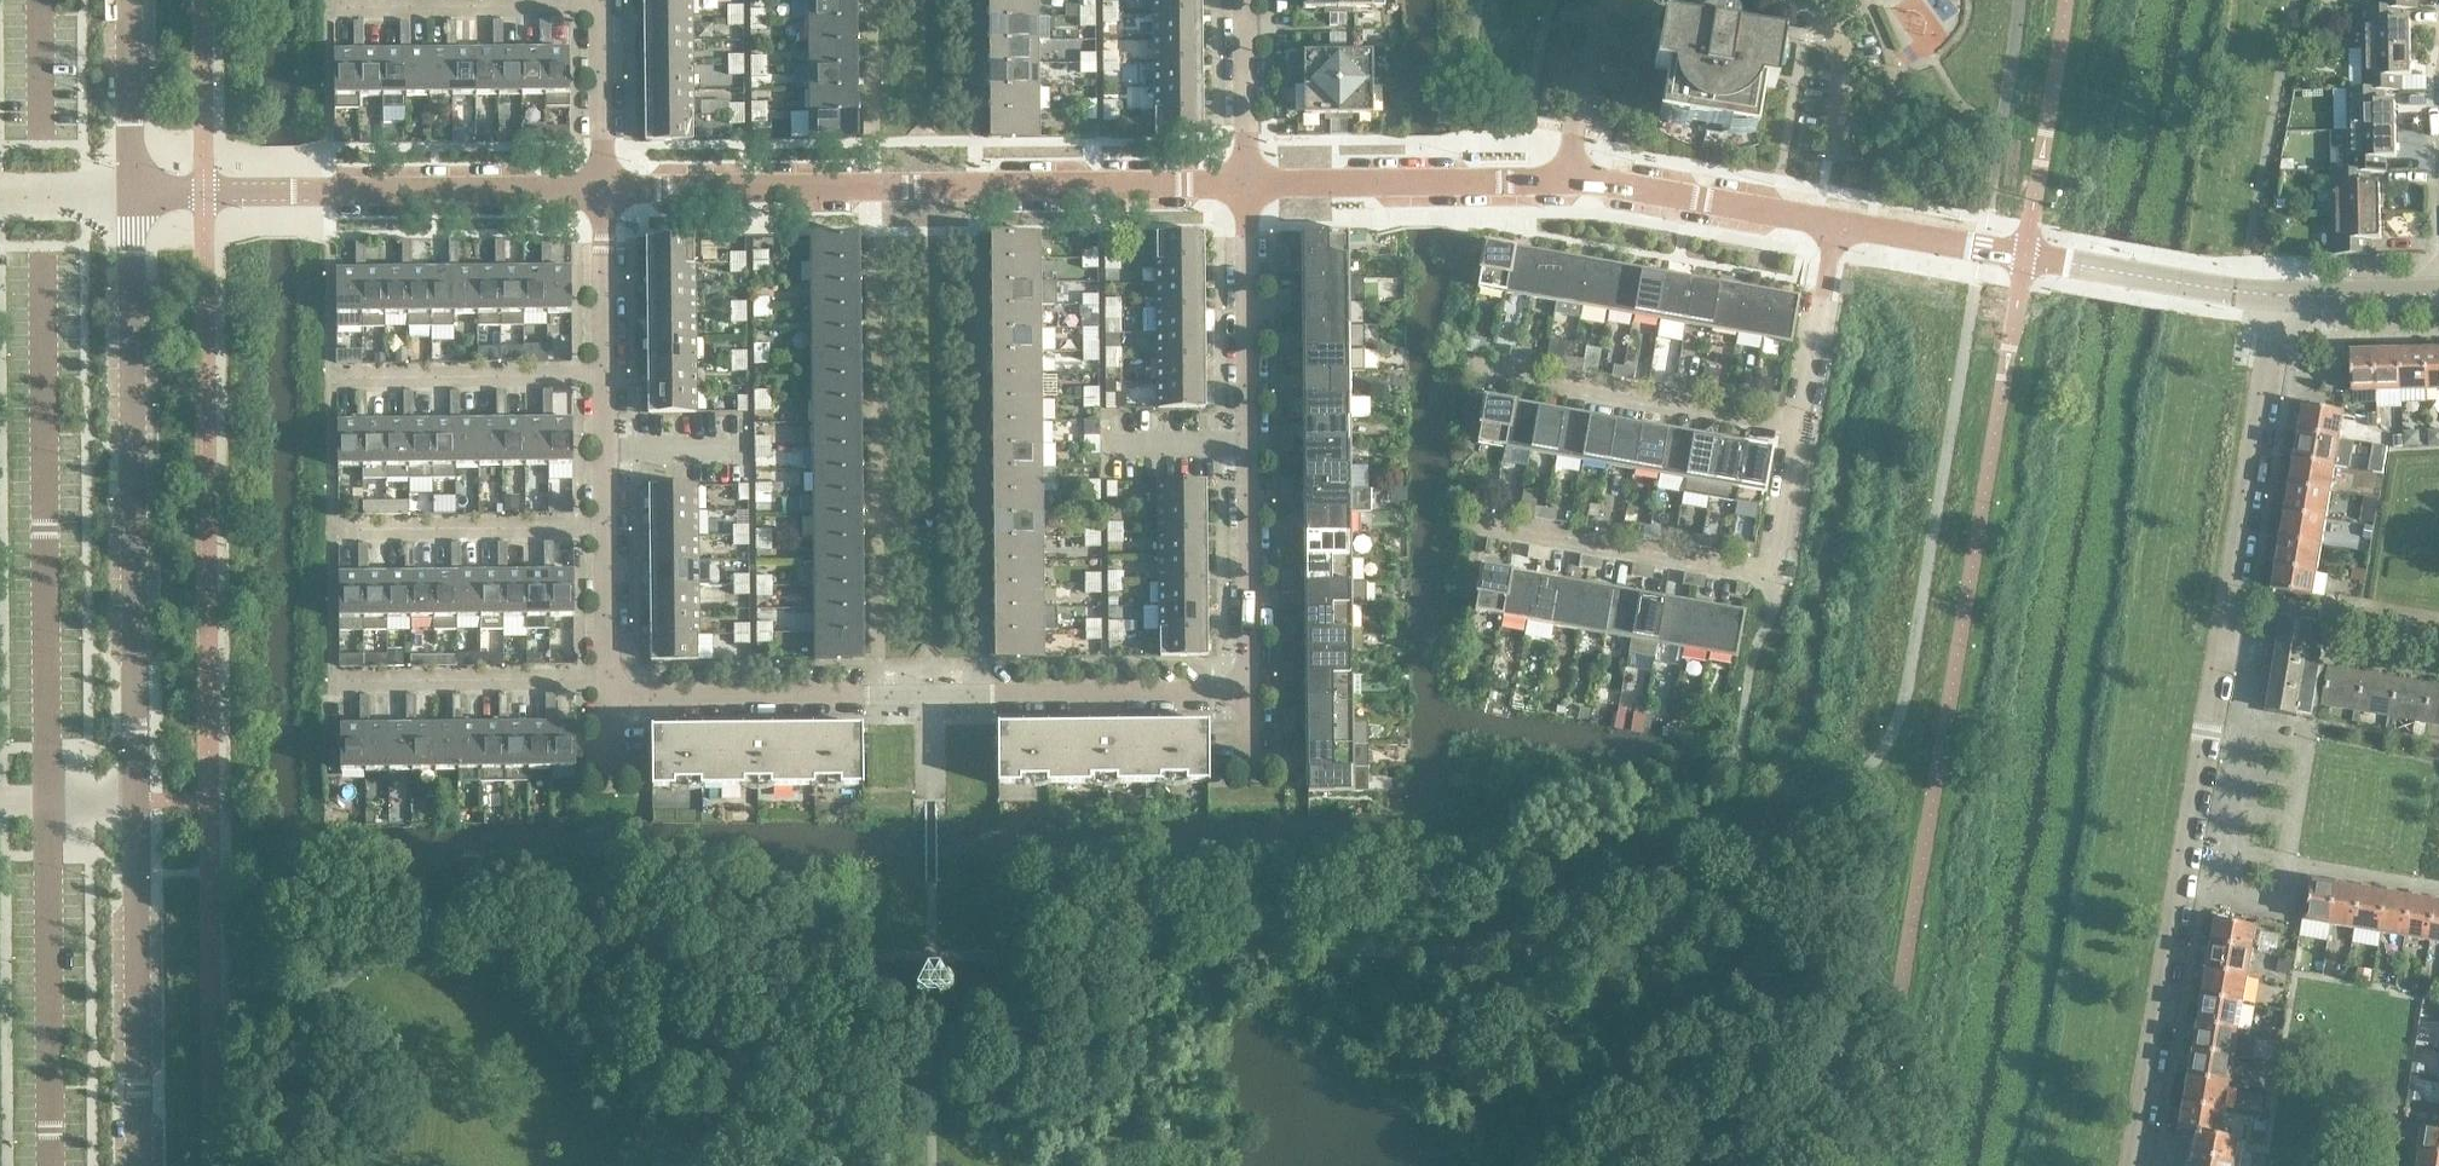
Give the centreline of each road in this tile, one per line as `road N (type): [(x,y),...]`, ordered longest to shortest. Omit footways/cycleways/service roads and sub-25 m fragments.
road 1 (unclassified): [(138,1165),(132,189)]
road 2 (unclassified): [(50,1165),(40,253)]
road 3 (unclassified): [(2138,1165),(2280,300)]
road 4 (unclassified): [(607,678),(607,697),(1250,694)]
road 5 (tertiary): [(1247,186),(602,191)]
road 6 (unclassified): [(1250,694),(1247,186)]
road 7 (tertiary): [(602,191),(132,189)]
road 8 (tertiary): [(2199,290),(1832,227)]
road 9 (tertiary): [(1566,179),(1247,186)]
road 10 (unclassified): [(1804,425),(1525,370)]
road 11 (residential): [(606,525),(333,528)]
road 12 (residential): [(334,680),(607,678)]
road 13 (residential): [(605,375),(333,379)]
road 14 (tertiary): [(1832,227),(1566,179)]
road 15 (residential): [(601,4),(331,6)]
road 16 (unclassified): [(1777,572),(1536,531)]
road 17 (unclassified): [(1804,425),(1832,227)]
road 18 (tertiary): [(132,189),(128,0)]
road 19 (unclassified): [(602,191),(601,4)]
road 20 (unclassified): [(1247,186),(1244,0)]
road 21 (unclassified): [(1566,179),(1589,48),(1611,0)]
road 22 (unclassified): [(605,375),(602,191)]
road 23 (unclassified): [(1831,159),(1841,66),(1830,34),(1803,0)]
road 24 (tertiary): [(2280,300),(2438,298)]
road 25 (unclassified): [(607,678),(606,525)]
road 26 (unclassified): [(606,525),(605,375)]
road 27 (unclassified): [(1777,572),(1804,425)]
road 28 (unclassified): [(42,130),(41,0)]

